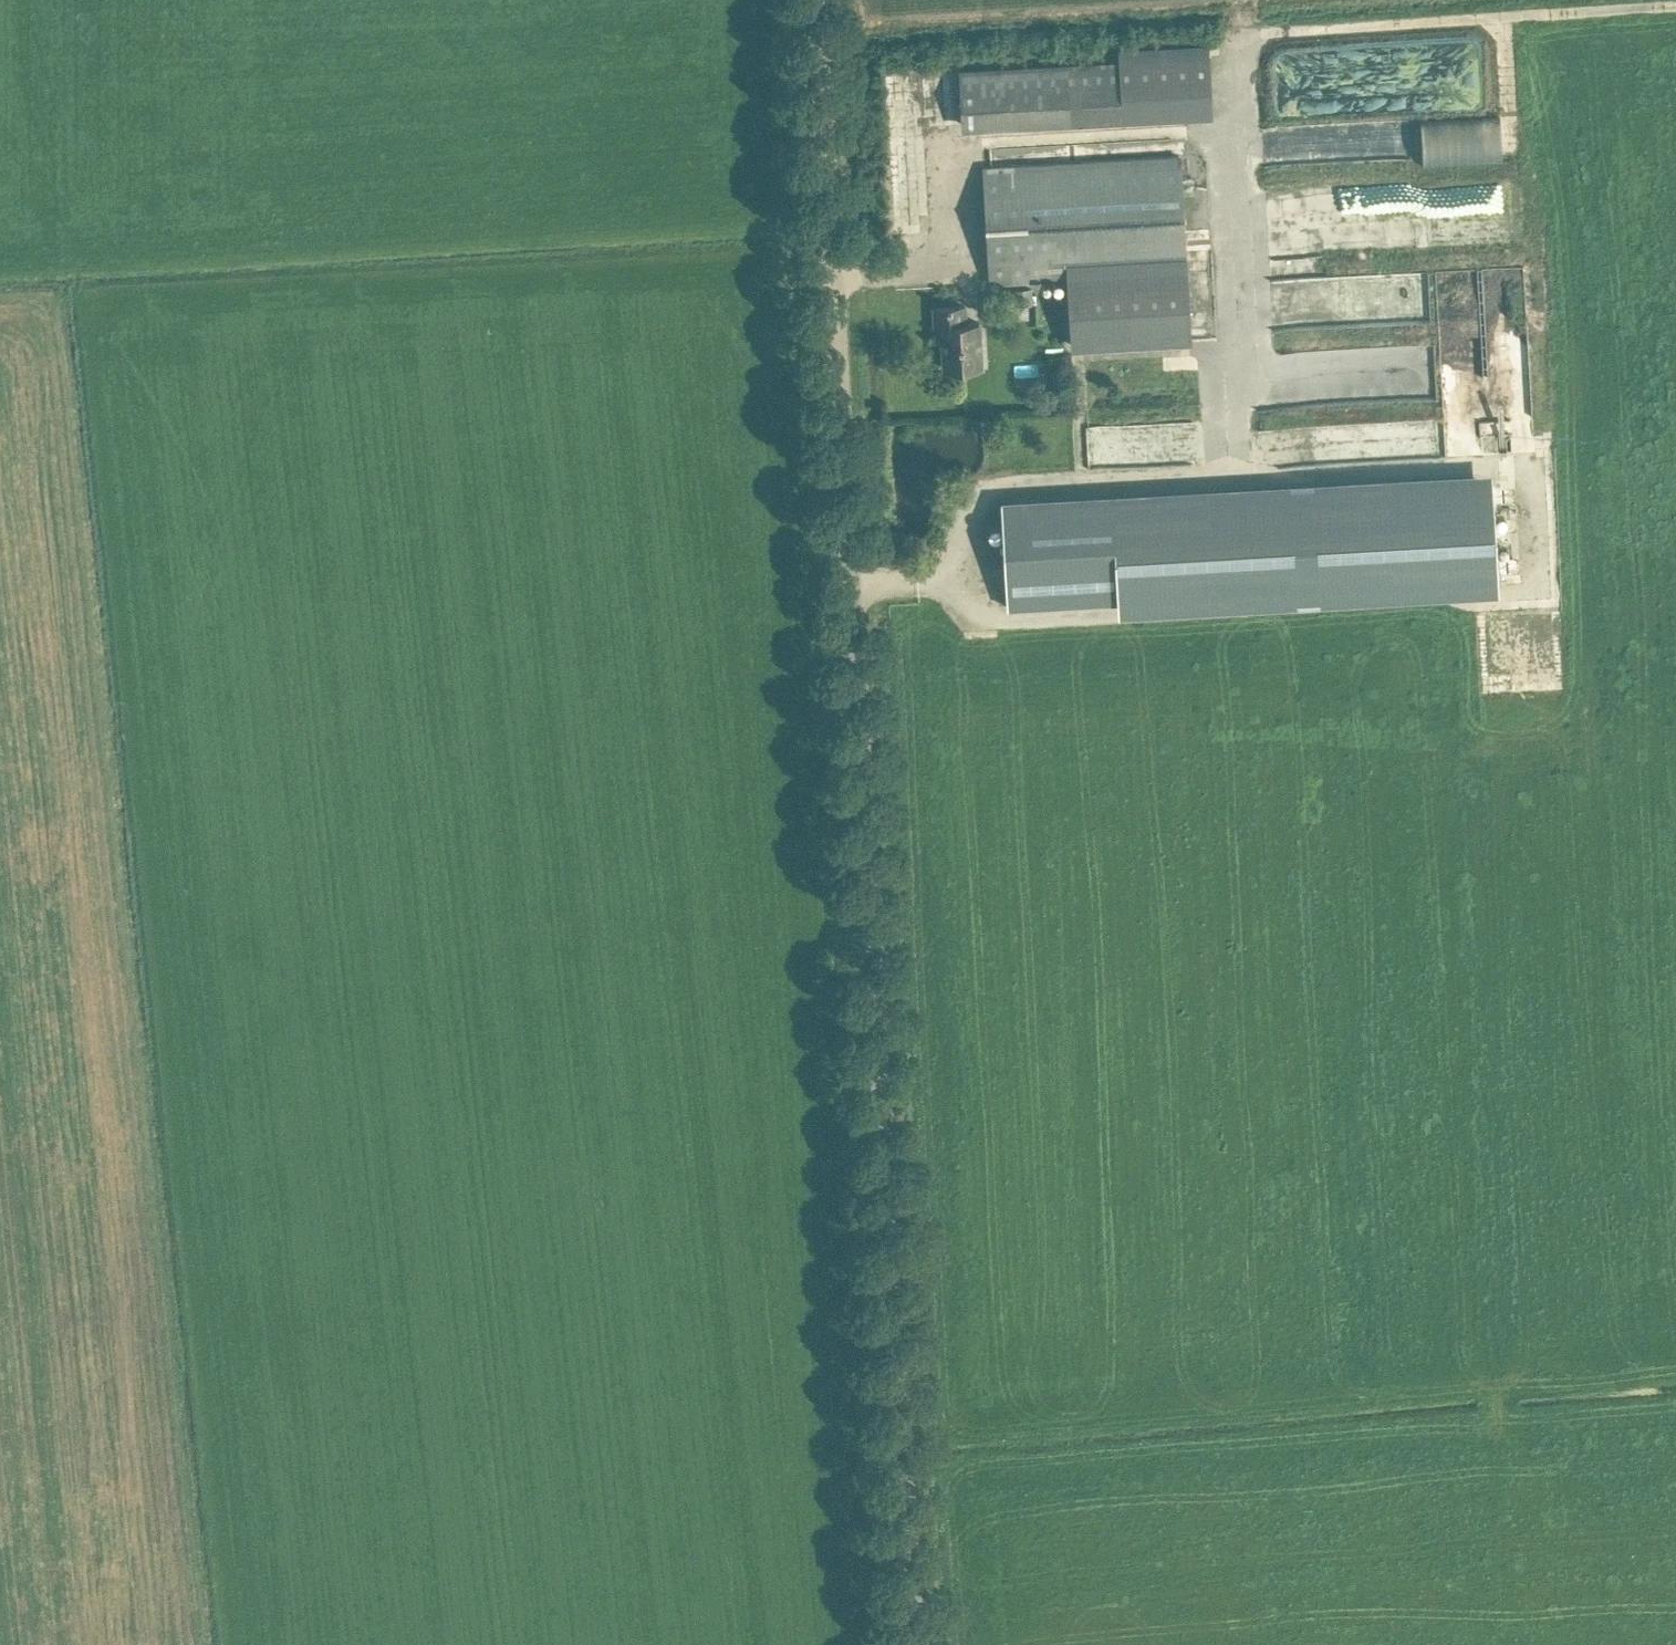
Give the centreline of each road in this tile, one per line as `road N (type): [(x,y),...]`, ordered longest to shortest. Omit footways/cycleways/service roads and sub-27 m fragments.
road 1 (unclassified): [(910,1644),(810,0)]

